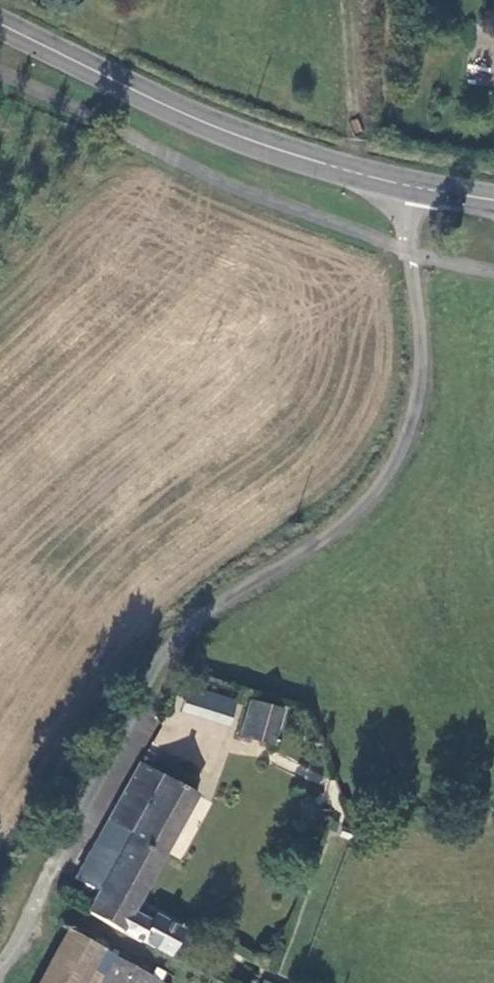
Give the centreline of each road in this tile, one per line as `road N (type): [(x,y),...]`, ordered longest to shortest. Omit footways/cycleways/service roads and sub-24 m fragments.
road 1 (unclassified): [(412,185),(421,376),(388,473),(350,519),(198,620),(173,647),(42,893)]
road 2 (tertiary): [(0,24),(209,125),(412,185)]

